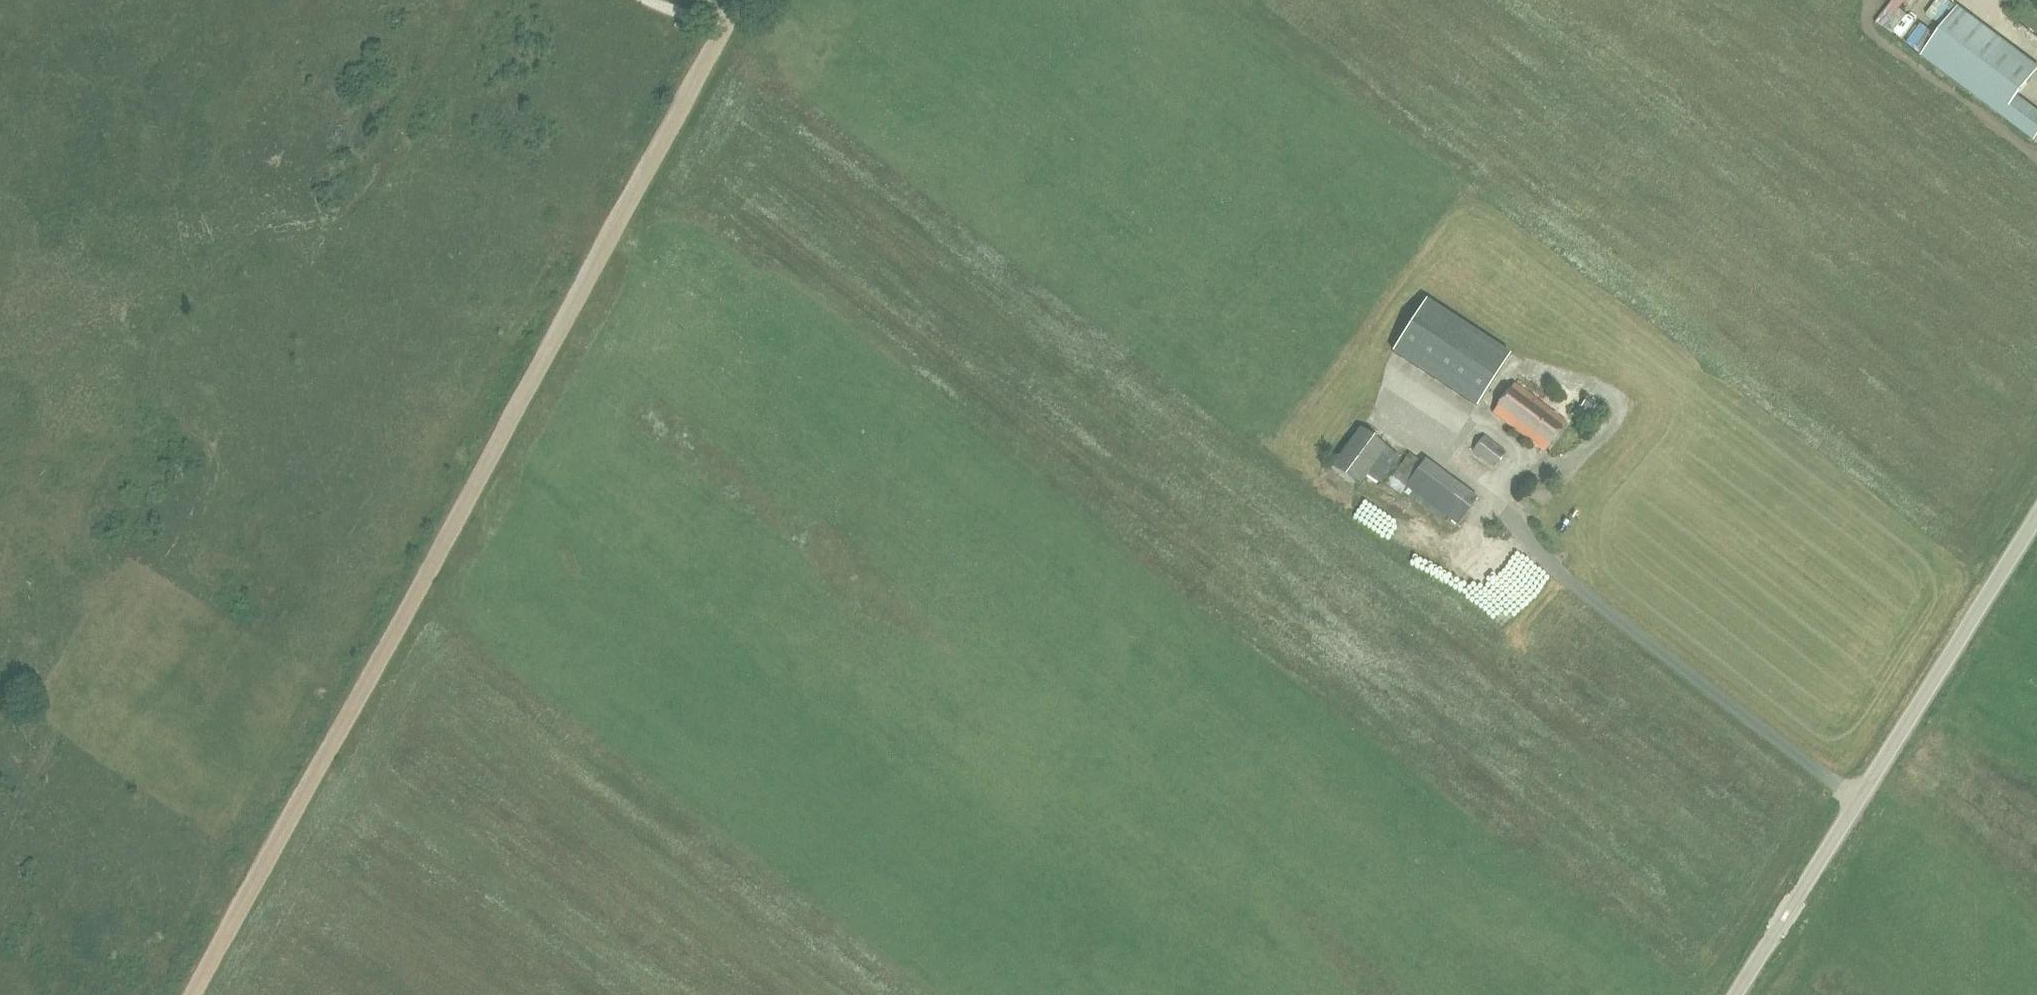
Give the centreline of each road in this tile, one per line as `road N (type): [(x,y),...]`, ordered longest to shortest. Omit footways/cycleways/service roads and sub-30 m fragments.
road 1 (track): [(727,21),(196,994)]
road 2 (unclassified): [(1735,994),(2036,513)]

